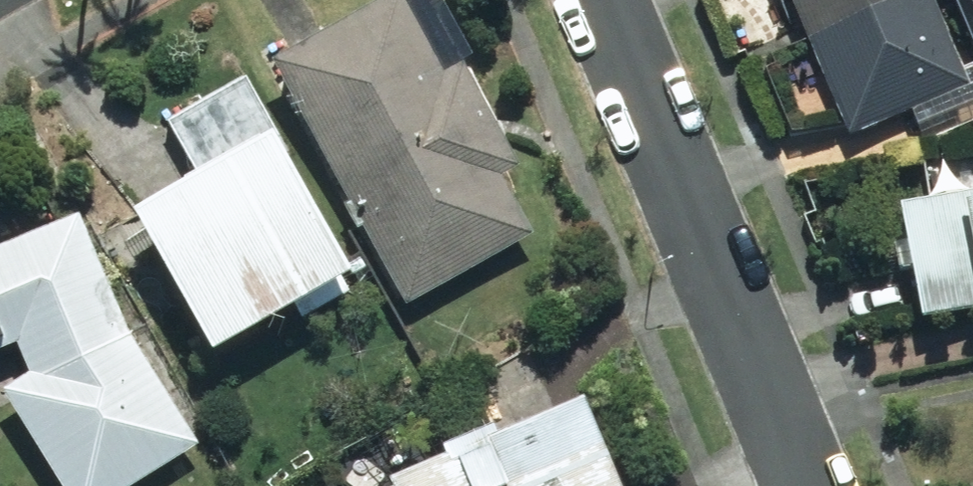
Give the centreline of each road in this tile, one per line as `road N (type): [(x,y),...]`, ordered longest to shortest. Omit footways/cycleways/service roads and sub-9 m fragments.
road 1 (residential): [(597,0),(817,485)]

